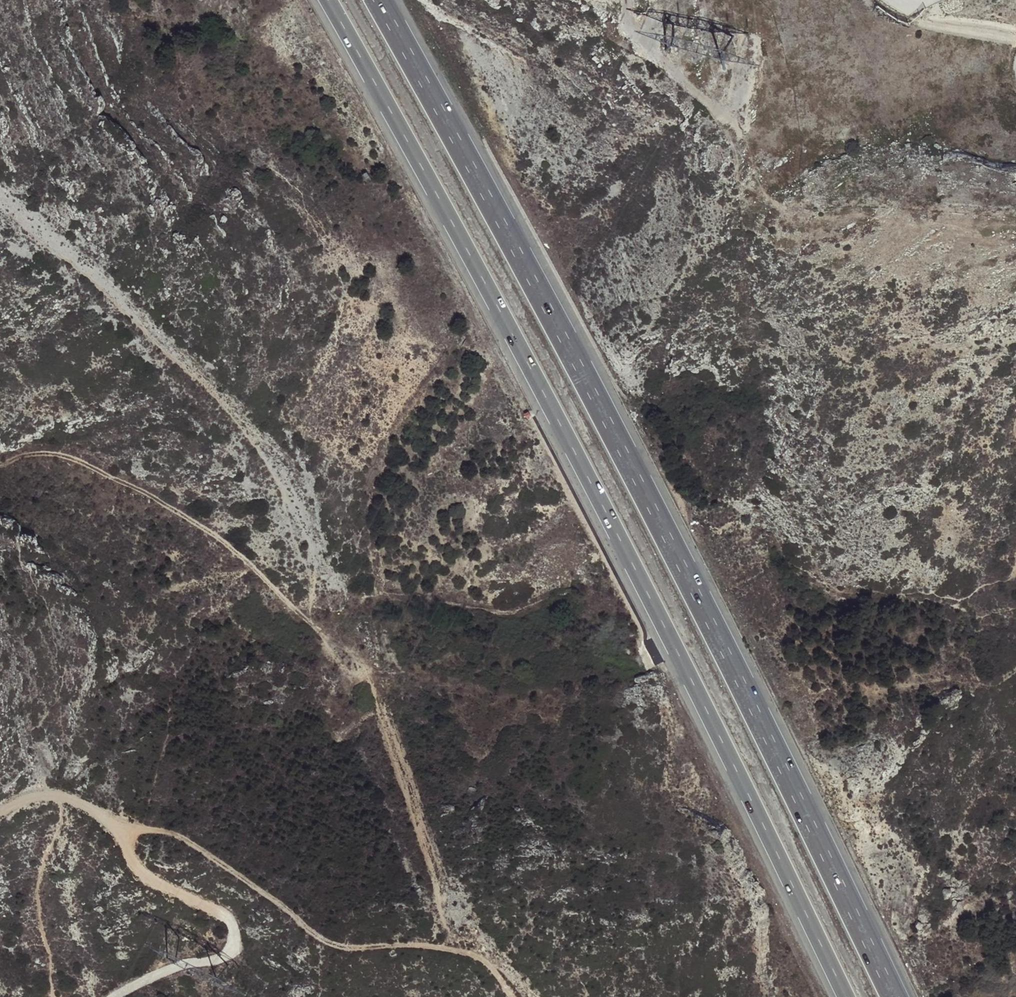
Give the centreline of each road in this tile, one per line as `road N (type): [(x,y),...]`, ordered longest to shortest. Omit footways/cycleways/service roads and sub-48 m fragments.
road 1 (motorway): [(327,0),(679,656),(848,996)]
road 2 (motorway): [(890,996),(708,618),(378,0)]
road 3 (track): [(112,996),(181,963),(230,952),(229,917),(131,862),(127,827),(61,792),(22,798),(0,814)]
road 4 (track): [(346,662),(231,545),(48,445),(0,457)]

